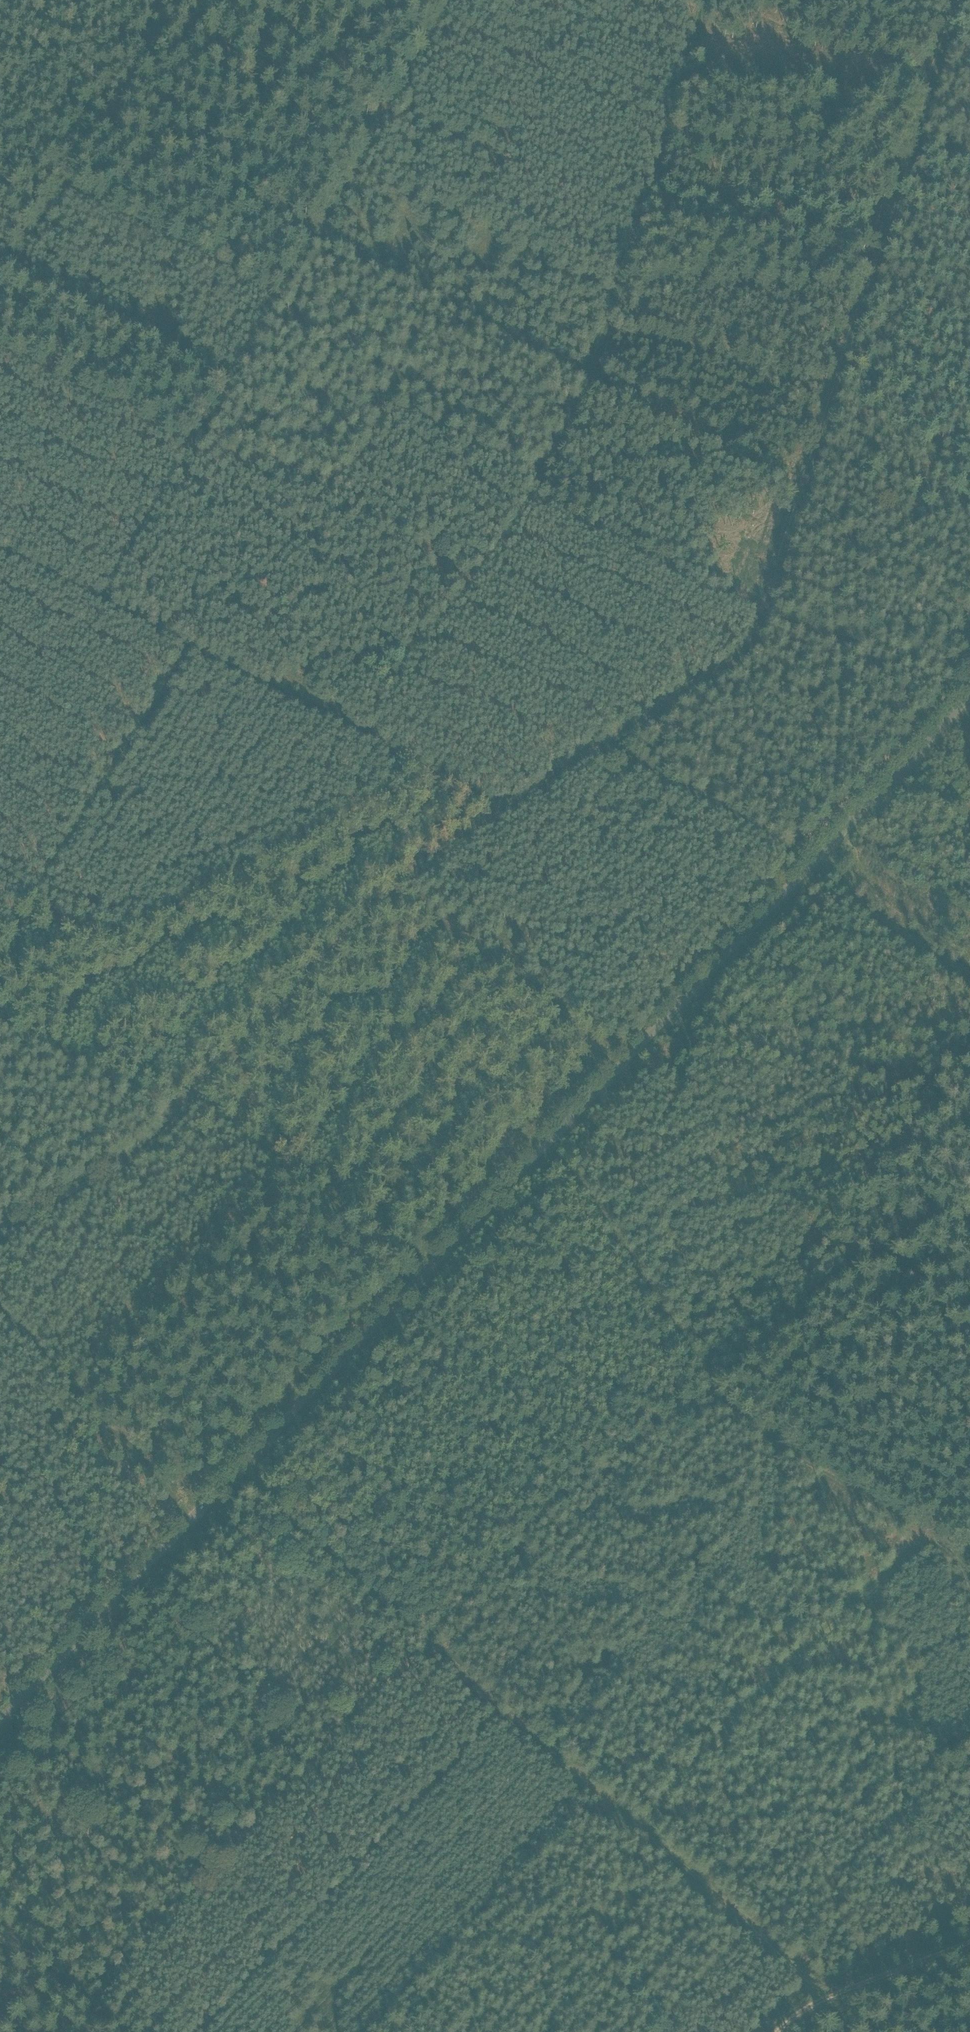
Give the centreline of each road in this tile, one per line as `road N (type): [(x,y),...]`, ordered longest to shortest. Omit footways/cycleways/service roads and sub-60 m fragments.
road 1 (unclassified): [(0,1715),(969,708)]
road 2 (track): [(603,729),(748,639),(951,0)]
road 3 (track): [(824,1994),(232,1468)]
road 4 (track): [(0,1209),(139,1135),(362,886),(504,790)]
road 5 (track): [(504,790),(426,769),(400,737),(0,542)]
road 6 (track): [(635,1833),(922,1528),(969,1497)]
road 7 (track): [(603,729),(814,871),(969,953)]
road 8 (track): [(0,278),(192,0)]
road 9 (track): [(771,2031),(824,1994),(969,1936)]

